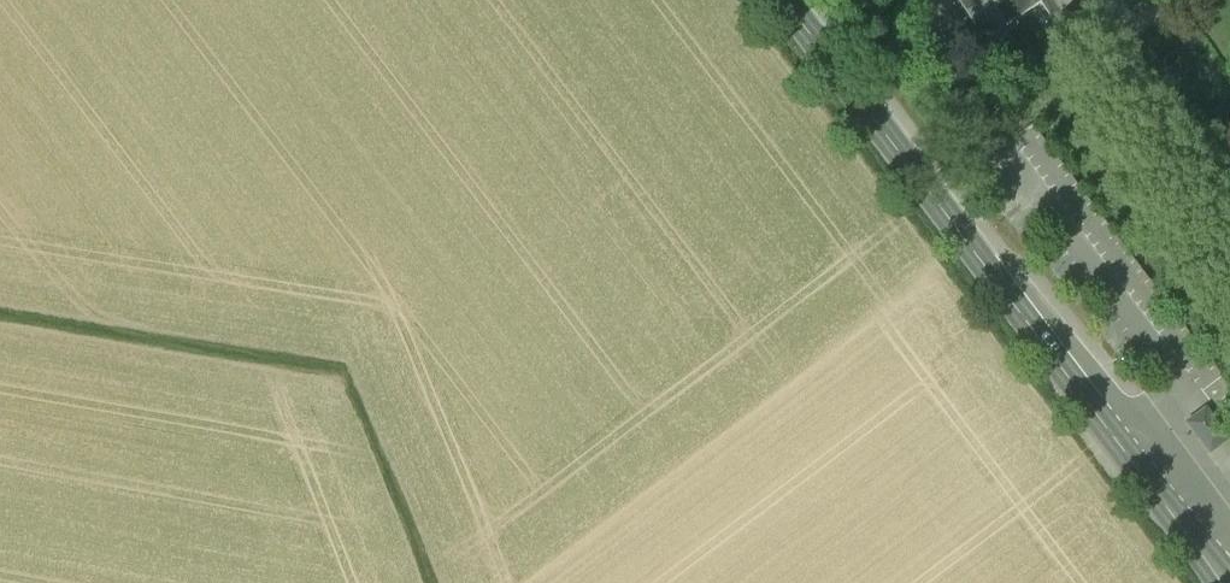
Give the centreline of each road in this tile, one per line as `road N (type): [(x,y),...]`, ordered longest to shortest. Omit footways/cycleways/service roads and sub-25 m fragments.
road 1 (secondary): [(786,0),(1229,582)]
road 2 (track): [(426,582),(345,378),(0,316)]

